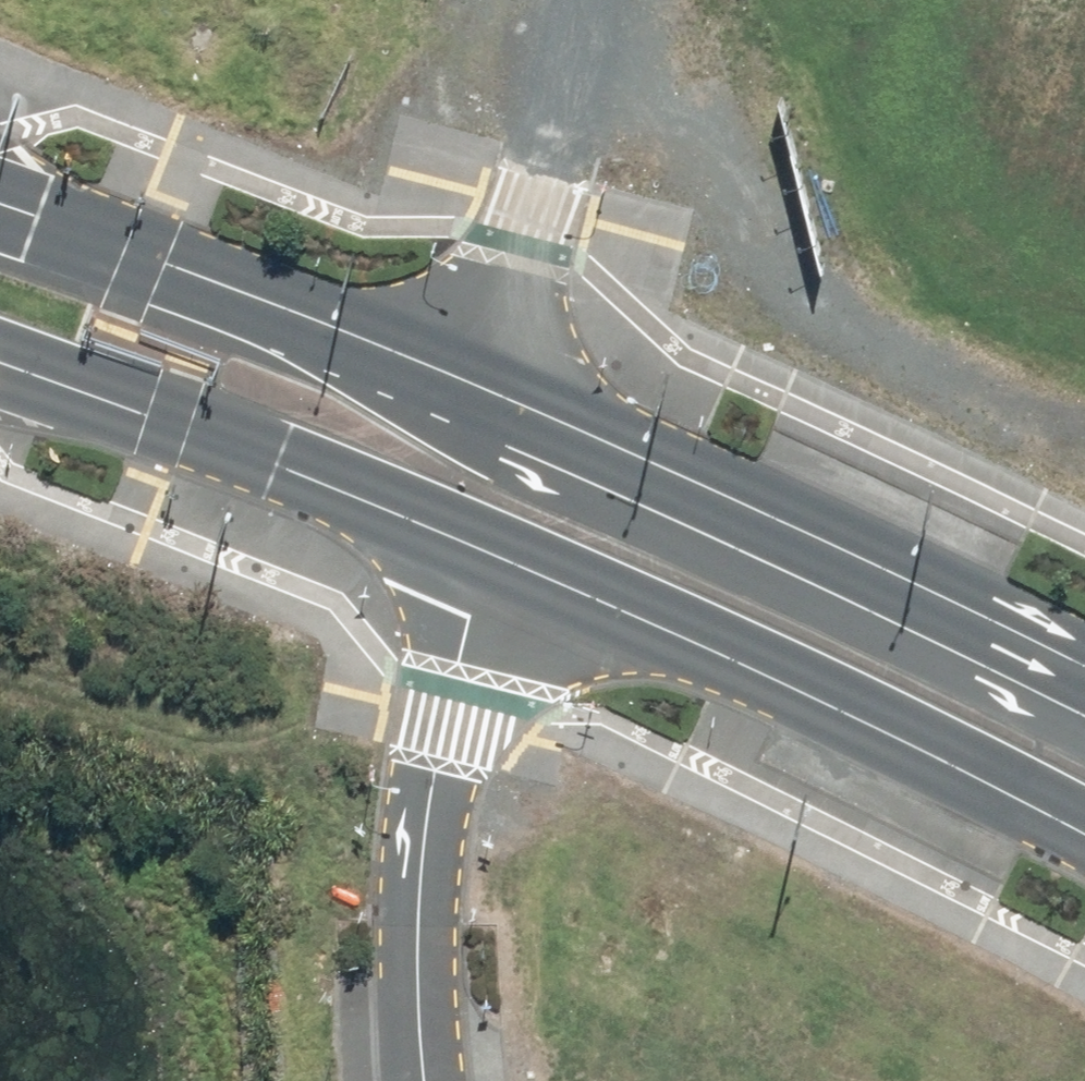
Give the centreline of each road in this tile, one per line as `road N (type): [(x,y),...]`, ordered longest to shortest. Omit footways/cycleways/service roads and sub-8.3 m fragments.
road 1 (secondary): [(461,391),(859,567),(1084,683)]
road 2 (secondary): [(1084,833),(482,548)]
road 3 (residential): [(413,1080),(409,919),(436,754),(482,548)]
road 4 (secondary): [(482,548),(282,454),(0,355)]
road 5 (secondary): [(0,198),(461,391)]
road 6 (track): [(0,685),(209,731),(436,754)]
road 7 (residential): [(461,391),(592,0)]

